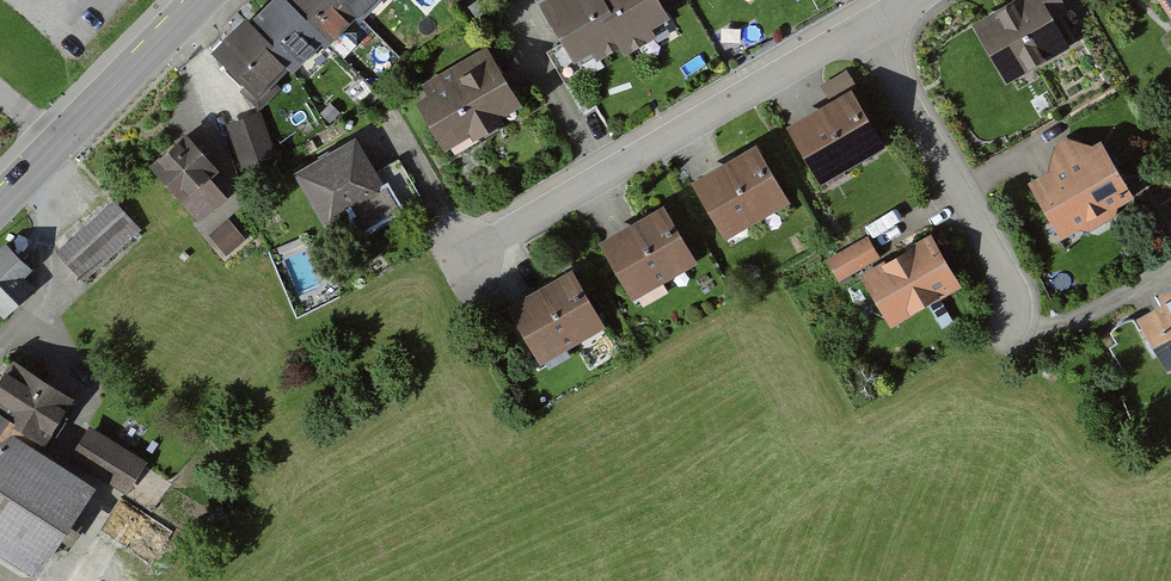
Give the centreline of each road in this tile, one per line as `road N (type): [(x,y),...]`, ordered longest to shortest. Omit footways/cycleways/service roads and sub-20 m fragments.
road 1 (residential): [(883,31),(483,250)]
road 2 (residential): [(883,31),(1032,345)]
road 3 (secondary): [(62,145),(205,0)]

